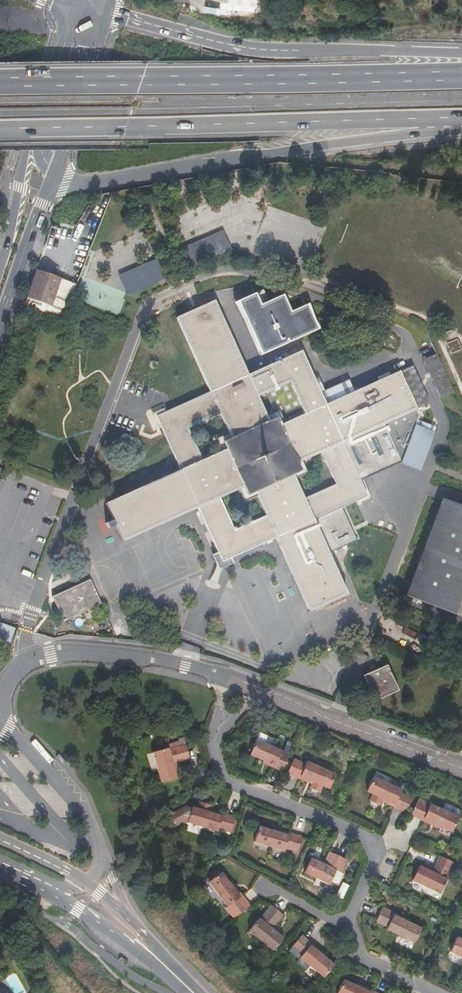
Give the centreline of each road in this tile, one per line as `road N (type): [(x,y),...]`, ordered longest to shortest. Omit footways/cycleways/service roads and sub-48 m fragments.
road 1 (trunk): [(461,73),(0,82)]
road 2 (trunk): [(0,129),(417,118)]
road 3 (trunk): [(52,175),(74,185),(371,139),(410,133),(417,118)]
road 4 (trunk): [(461,54),(251,50),(103,11)]
road 5 (residential): [(243,684),(213,742),(224,779),(370,841),(375,857),(346,927)]
road 6 (residential): [(243,684),(186,665),(78,650),(27,662),(0,696)]
road 7 (residential): [(461,766),(243,684)]
road 8 (secondary): [(52,175),(103,11)]
road 9 (unclassified): [(103,850),(34,758),(0,729)]
road 10 (secondary): [(0,322),(52,175)]
road 11 (secondary): [(48,894),(176,977)]
road 12 (secondary): [(78,10),(33,148)]

